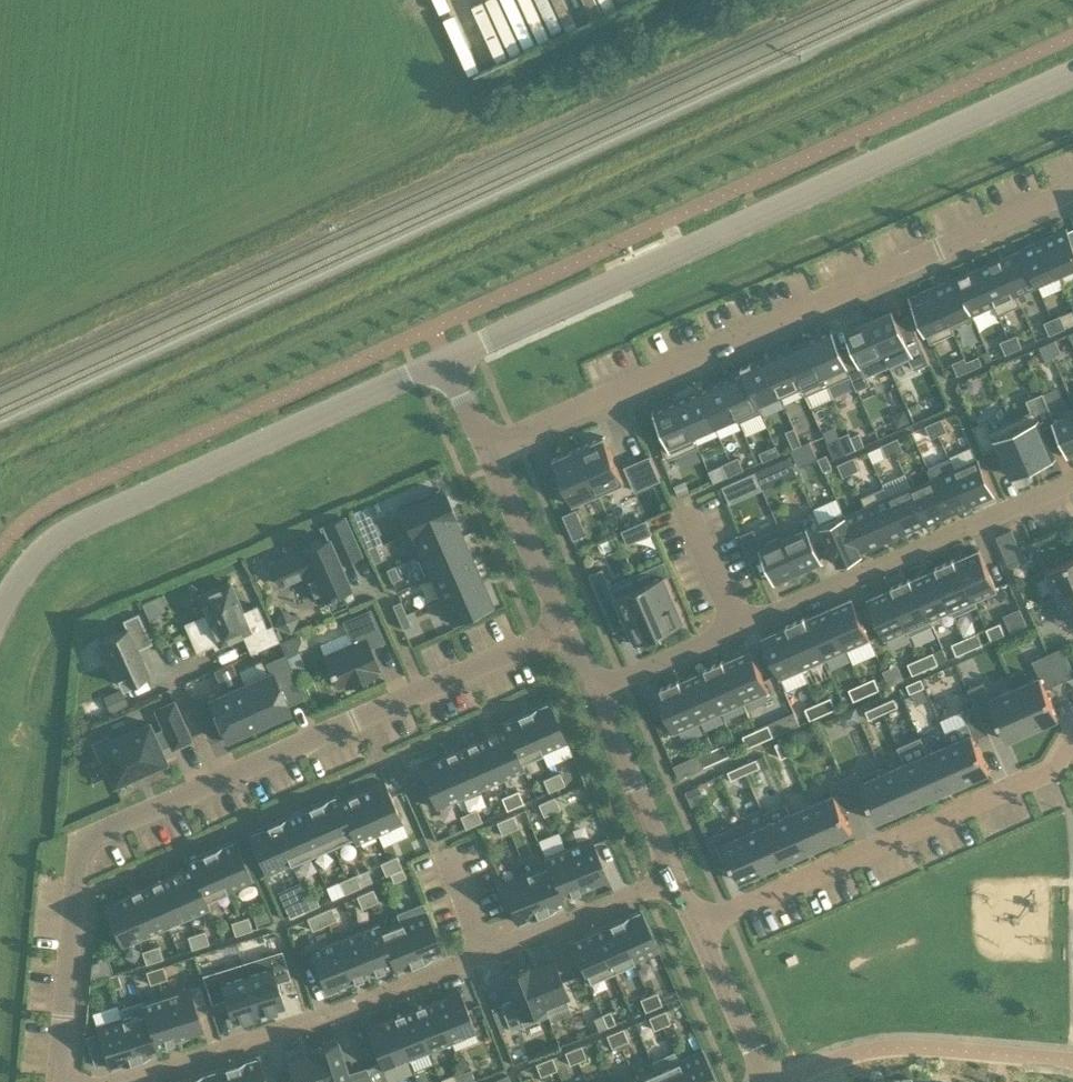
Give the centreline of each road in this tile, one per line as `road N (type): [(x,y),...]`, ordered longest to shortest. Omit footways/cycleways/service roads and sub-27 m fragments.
road 1 (residential): [(564,625),(85,846),(55,1081)]
road 2 (residential): [(487,449),(1072,190)]
road 3 (residential): [(113,1081),(311,1021),(677,878)]
road 4 (tertiary): [(444,358),(99,520),(16,587),(0,620)]
road 5 (residential): [(1072,483),(593,692)]
road 6 (tertiary): [(636,274),(1072,76)]
road 7 (residential): [(698,926),(1048,779),(1072,738)]
road 8 (tertiary): [(636,274),(444,358)]
road 9 (residential): [(677,878),(593,692)]
road 10 (residential): [(564,625),(487,449)]
road 11 (residential): [(768,1081),(698,926)]

